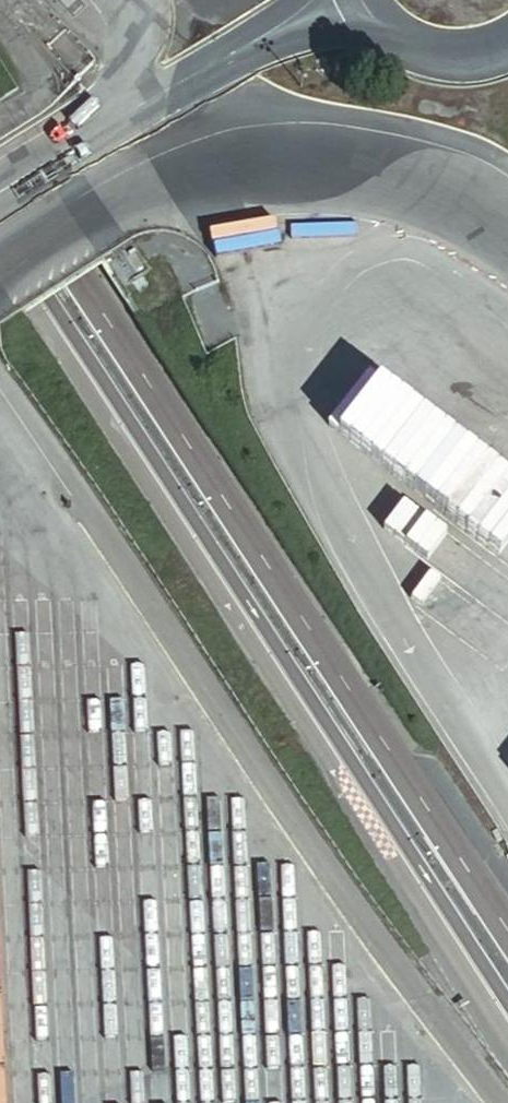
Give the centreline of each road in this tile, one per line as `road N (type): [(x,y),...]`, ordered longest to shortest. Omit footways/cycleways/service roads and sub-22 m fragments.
road 1 (tertiary): [(0,243),(507,1033)]
road 2 (tertiary): [(507,936),(0,153)]

